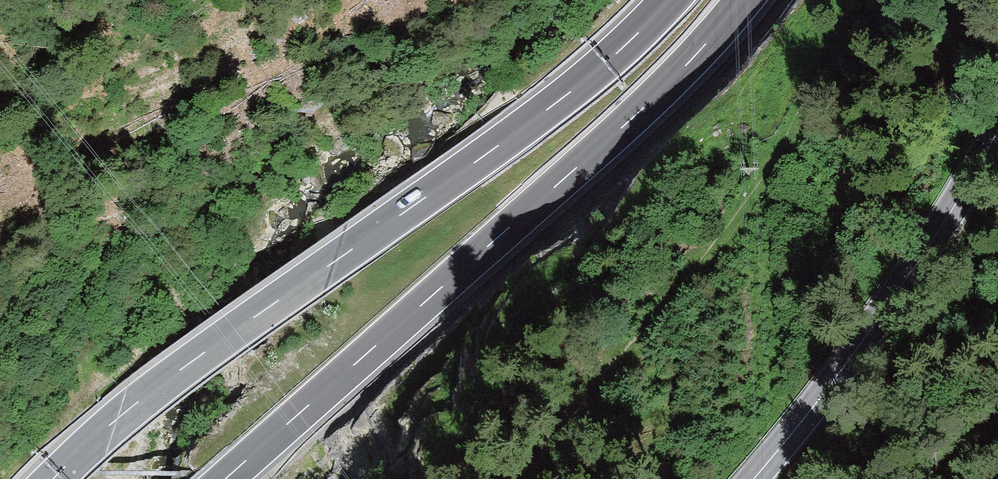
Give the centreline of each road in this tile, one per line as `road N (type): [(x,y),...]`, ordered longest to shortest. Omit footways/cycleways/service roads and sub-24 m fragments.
road 1 (motorway): [(673,0),(562,103),(203,355),(52,478)]
road 2 (motorway): [(228,478),(673,84),(747,0)]
road 3 (secondary): [(758,478),(920,259),(997,130)]

